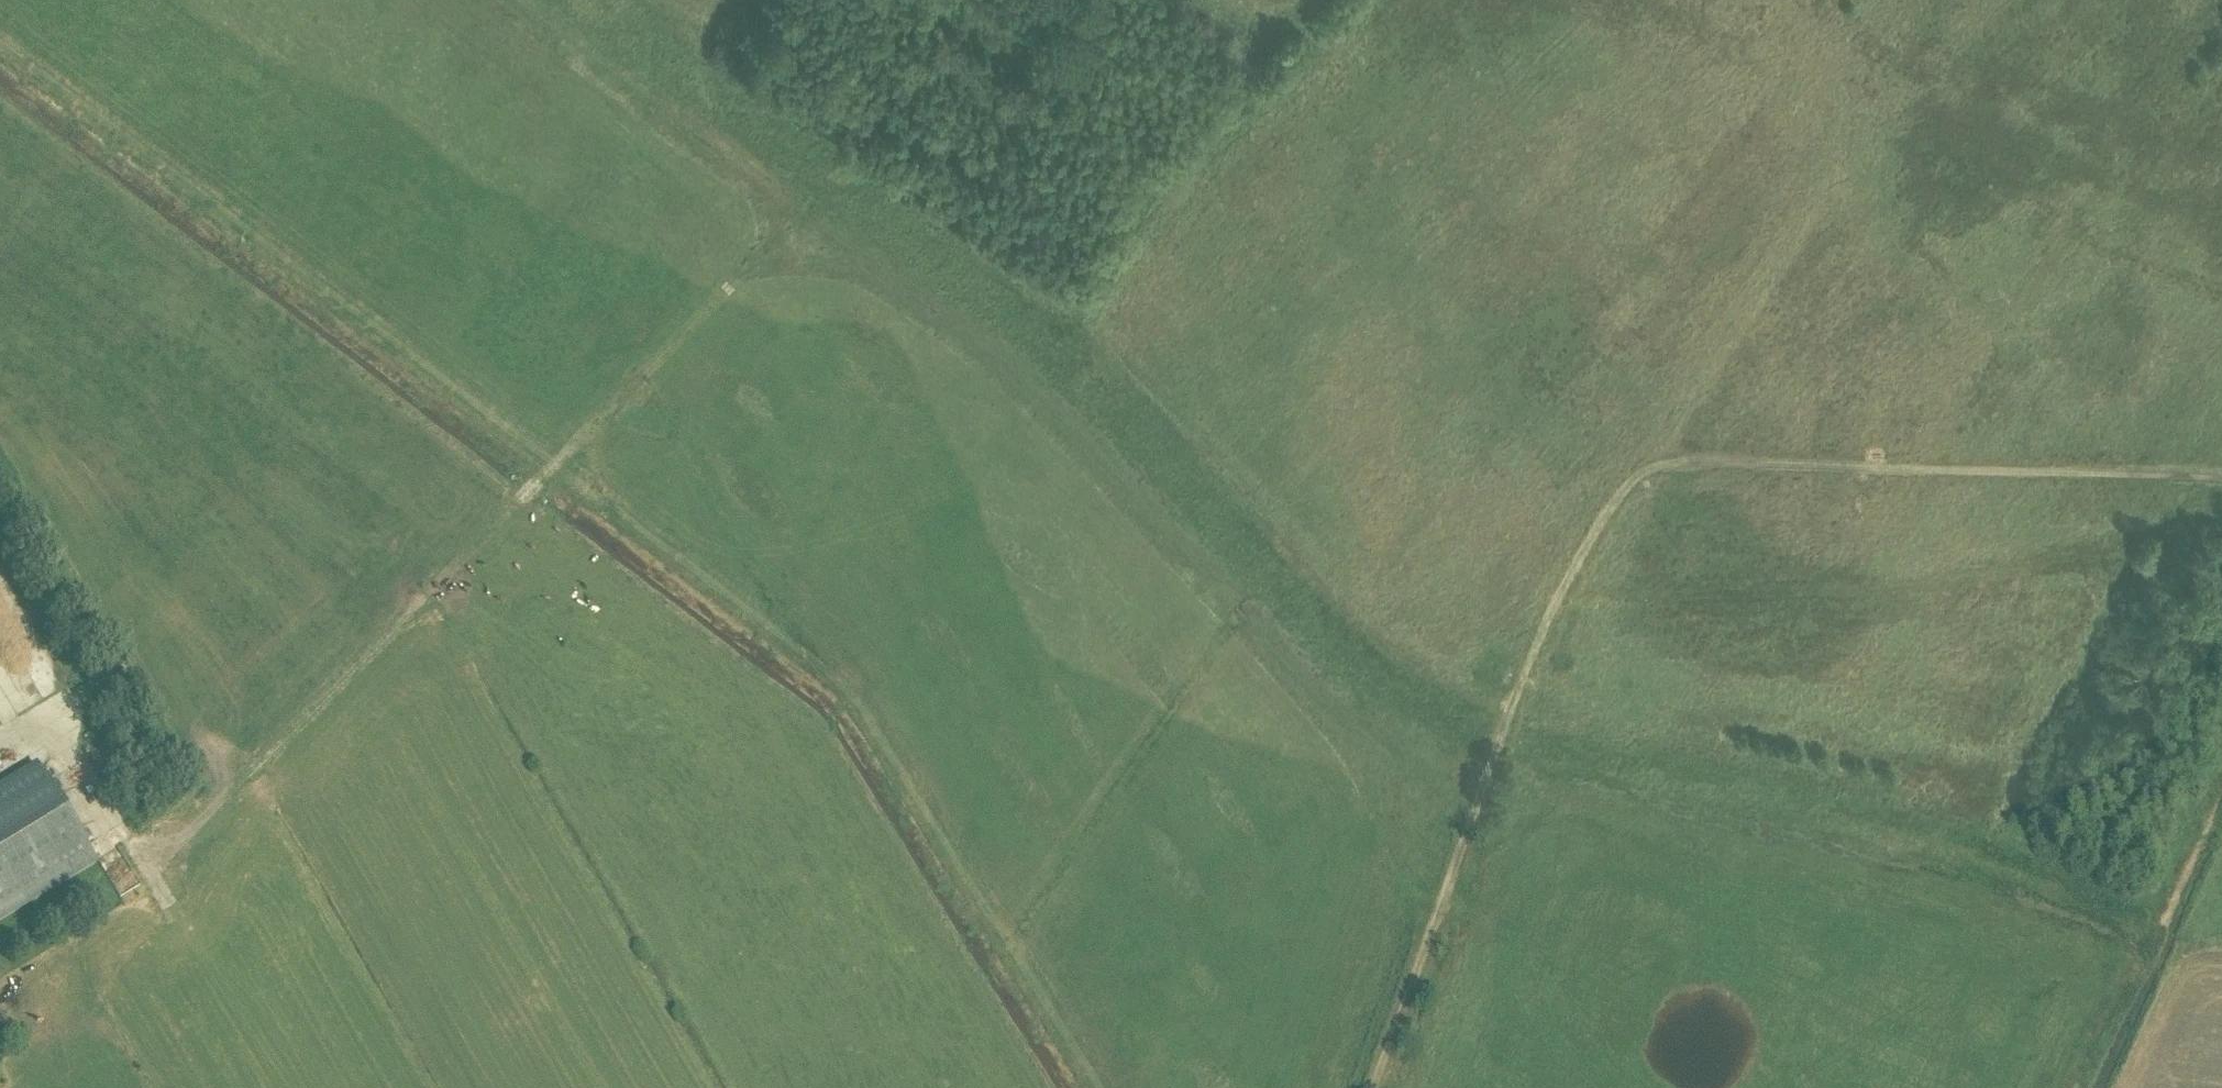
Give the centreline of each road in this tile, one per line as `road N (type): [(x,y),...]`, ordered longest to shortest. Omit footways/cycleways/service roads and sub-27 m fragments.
road 1 (track): [(640,0),(1075,332),(1380,650),(1512,715)]
road 2 (track): [(1780,464),(2221,476)]
road 3 (track): [(1780,464),(1664,464),(1632,483),(1556,607),(1512,715)]
road 4 (track): [(1371,1087),(1512,715)]

